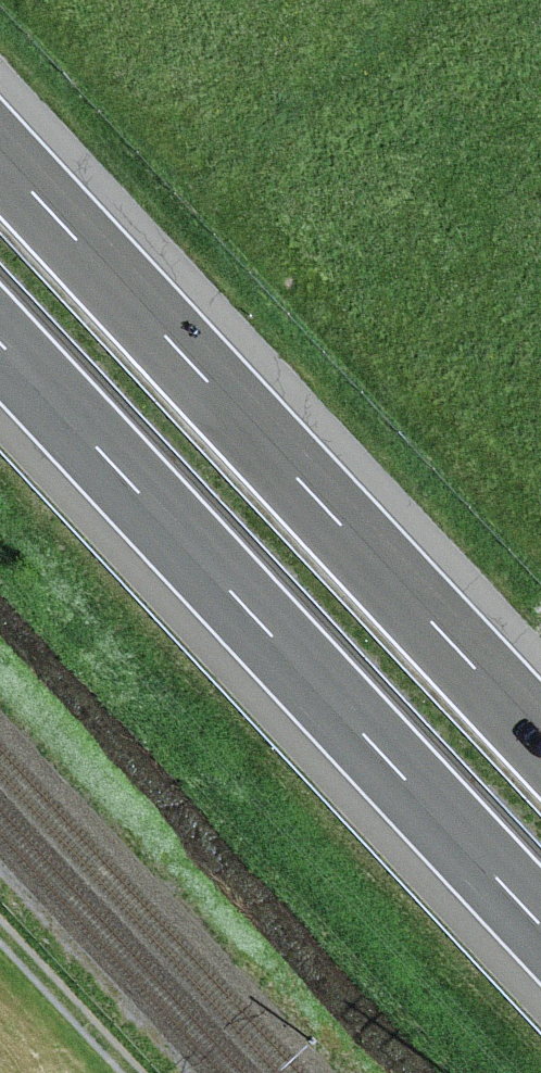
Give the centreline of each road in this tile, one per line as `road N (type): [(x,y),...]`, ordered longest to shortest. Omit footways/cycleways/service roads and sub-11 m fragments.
road 1 (motorway): [(540,734),(0,156)]
road 2 (motorway): [(0,349),(540,925)]
road 3 (track): [(143,1072),(0,918)]

